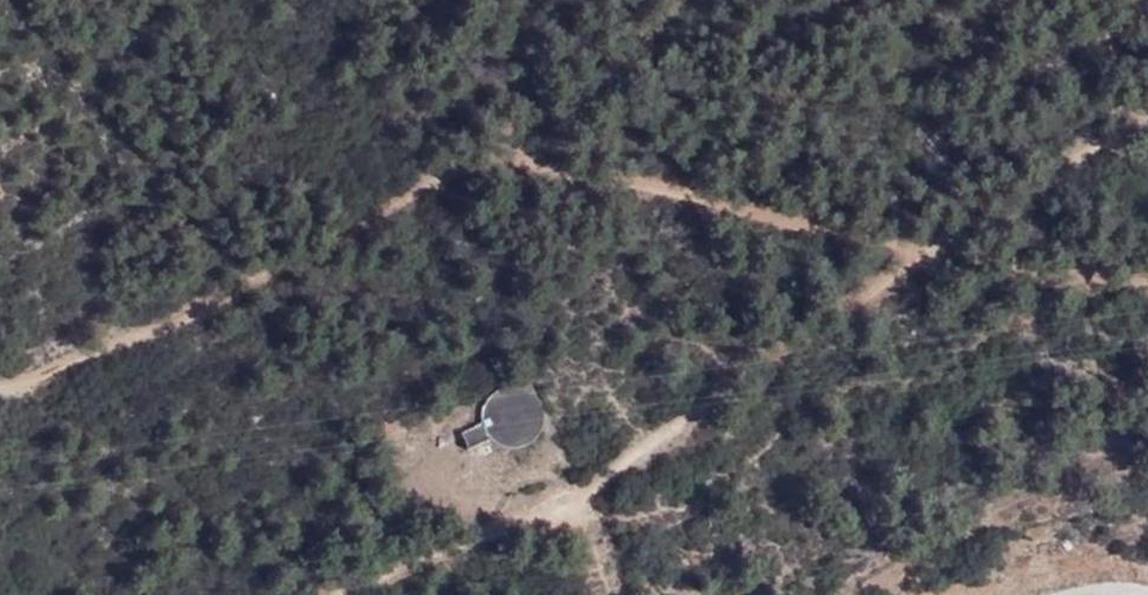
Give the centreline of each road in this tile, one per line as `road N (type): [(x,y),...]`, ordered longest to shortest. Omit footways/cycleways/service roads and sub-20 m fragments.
road 1 (track): [(922,253),(501,153),(363,212),(206,318),(48,380),(0,387)]
road 2 (track): [(1147,84),(582,489),(327,594)]

